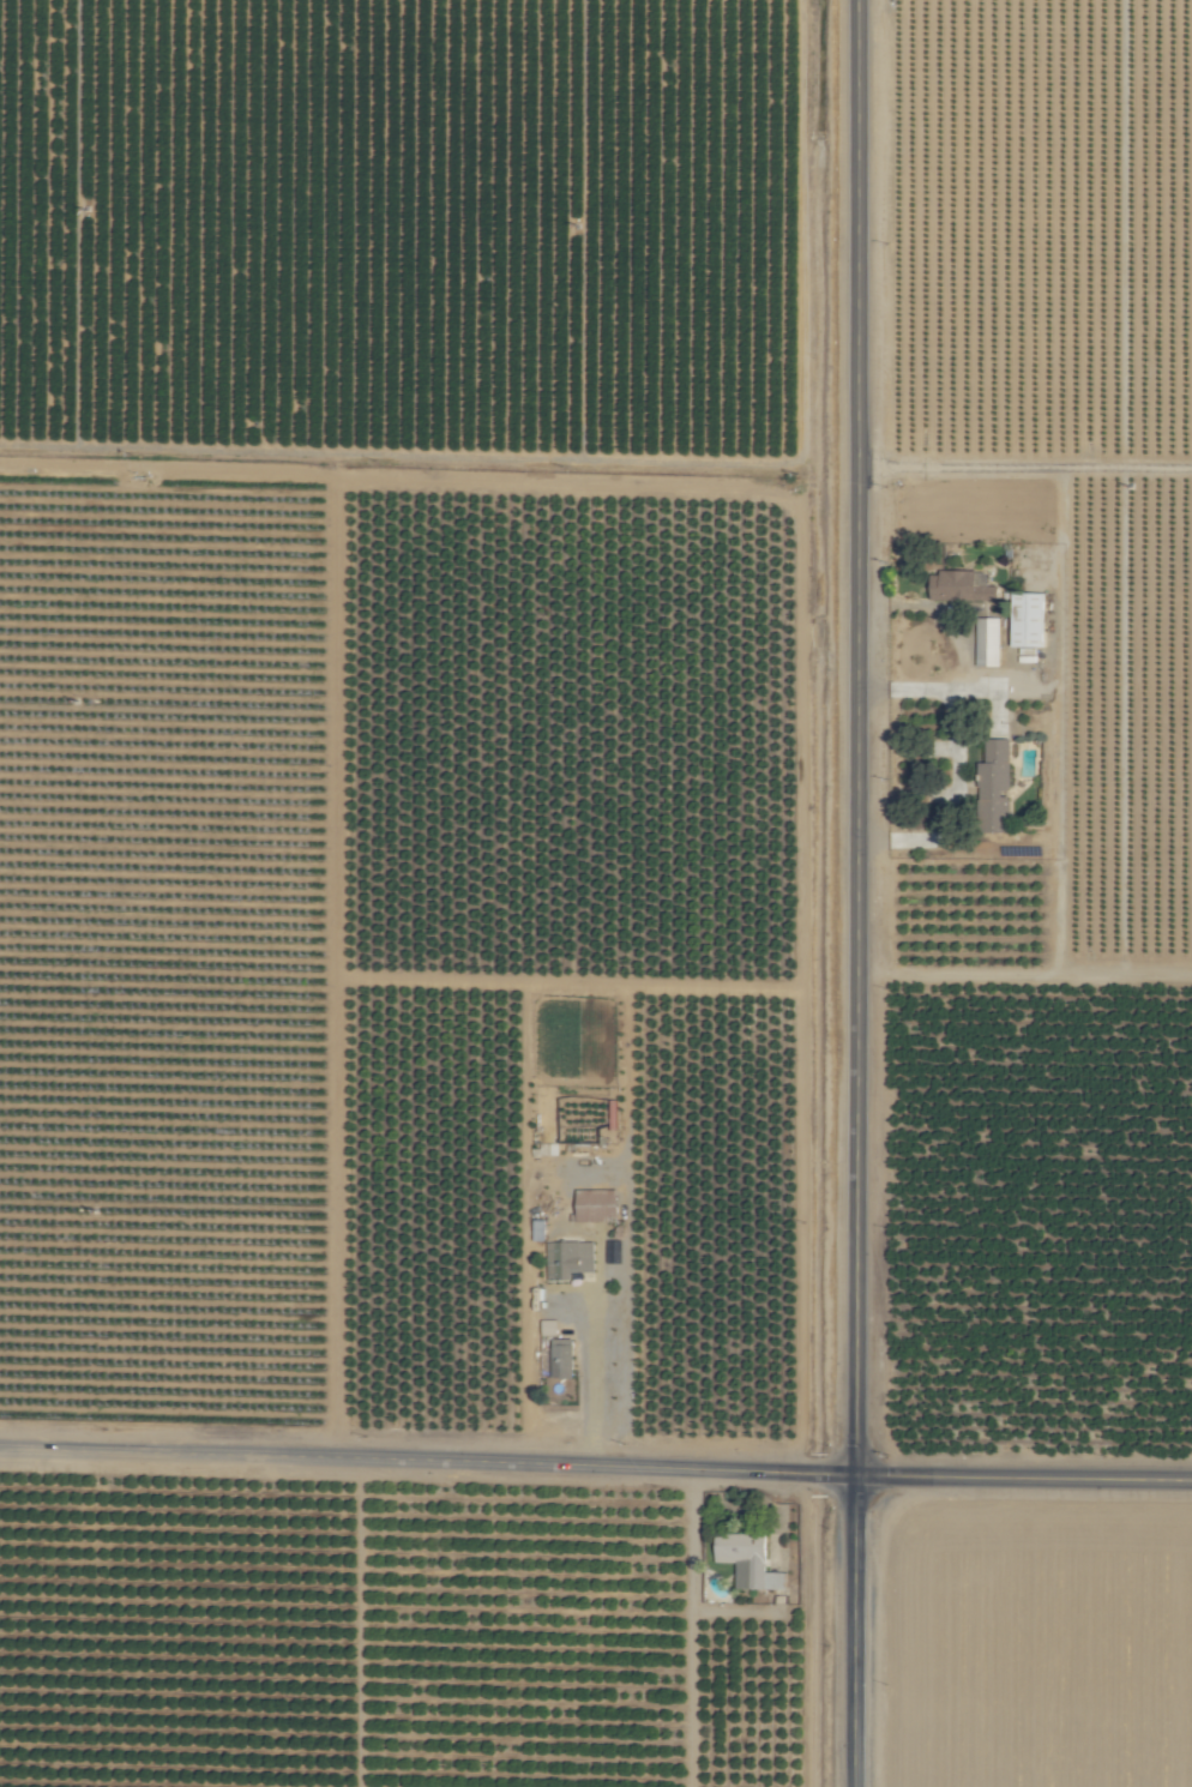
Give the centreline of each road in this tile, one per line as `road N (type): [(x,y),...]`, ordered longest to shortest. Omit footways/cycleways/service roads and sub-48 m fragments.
road 1 (tertiary): [(1191,1481),(0,1457)]
road 2 (tertiary): [(857,0),(856,1113)]
road 3 (tertiary): [(856,1113),(854,1475)]
road 4 (tertiary): [(854,1475),(854,1786)]

